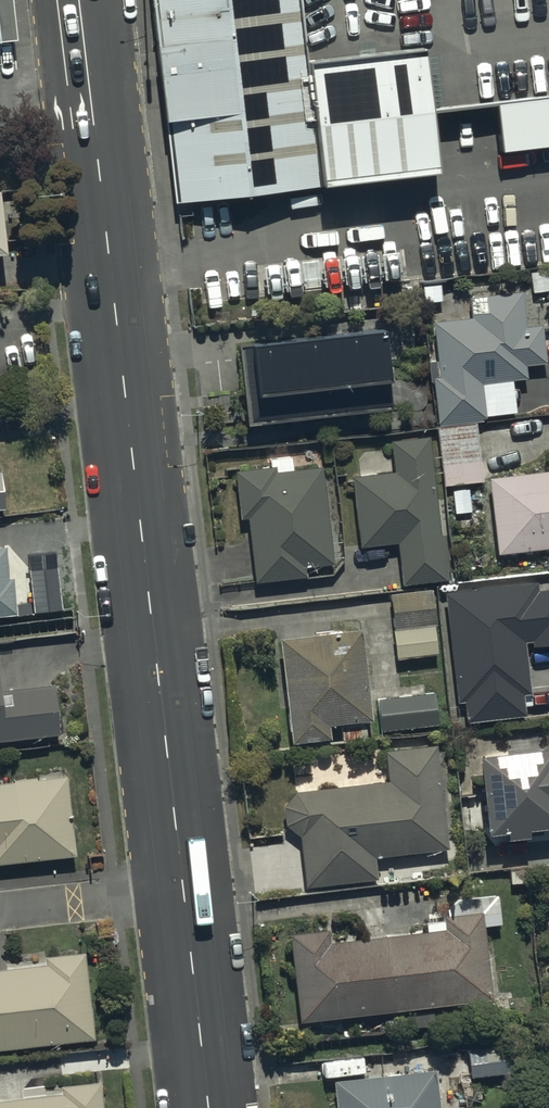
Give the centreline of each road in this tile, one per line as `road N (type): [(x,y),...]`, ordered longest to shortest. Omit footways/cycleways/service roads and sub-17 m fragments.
road 1 (tertiary): [(216,1107),(80,0)]

